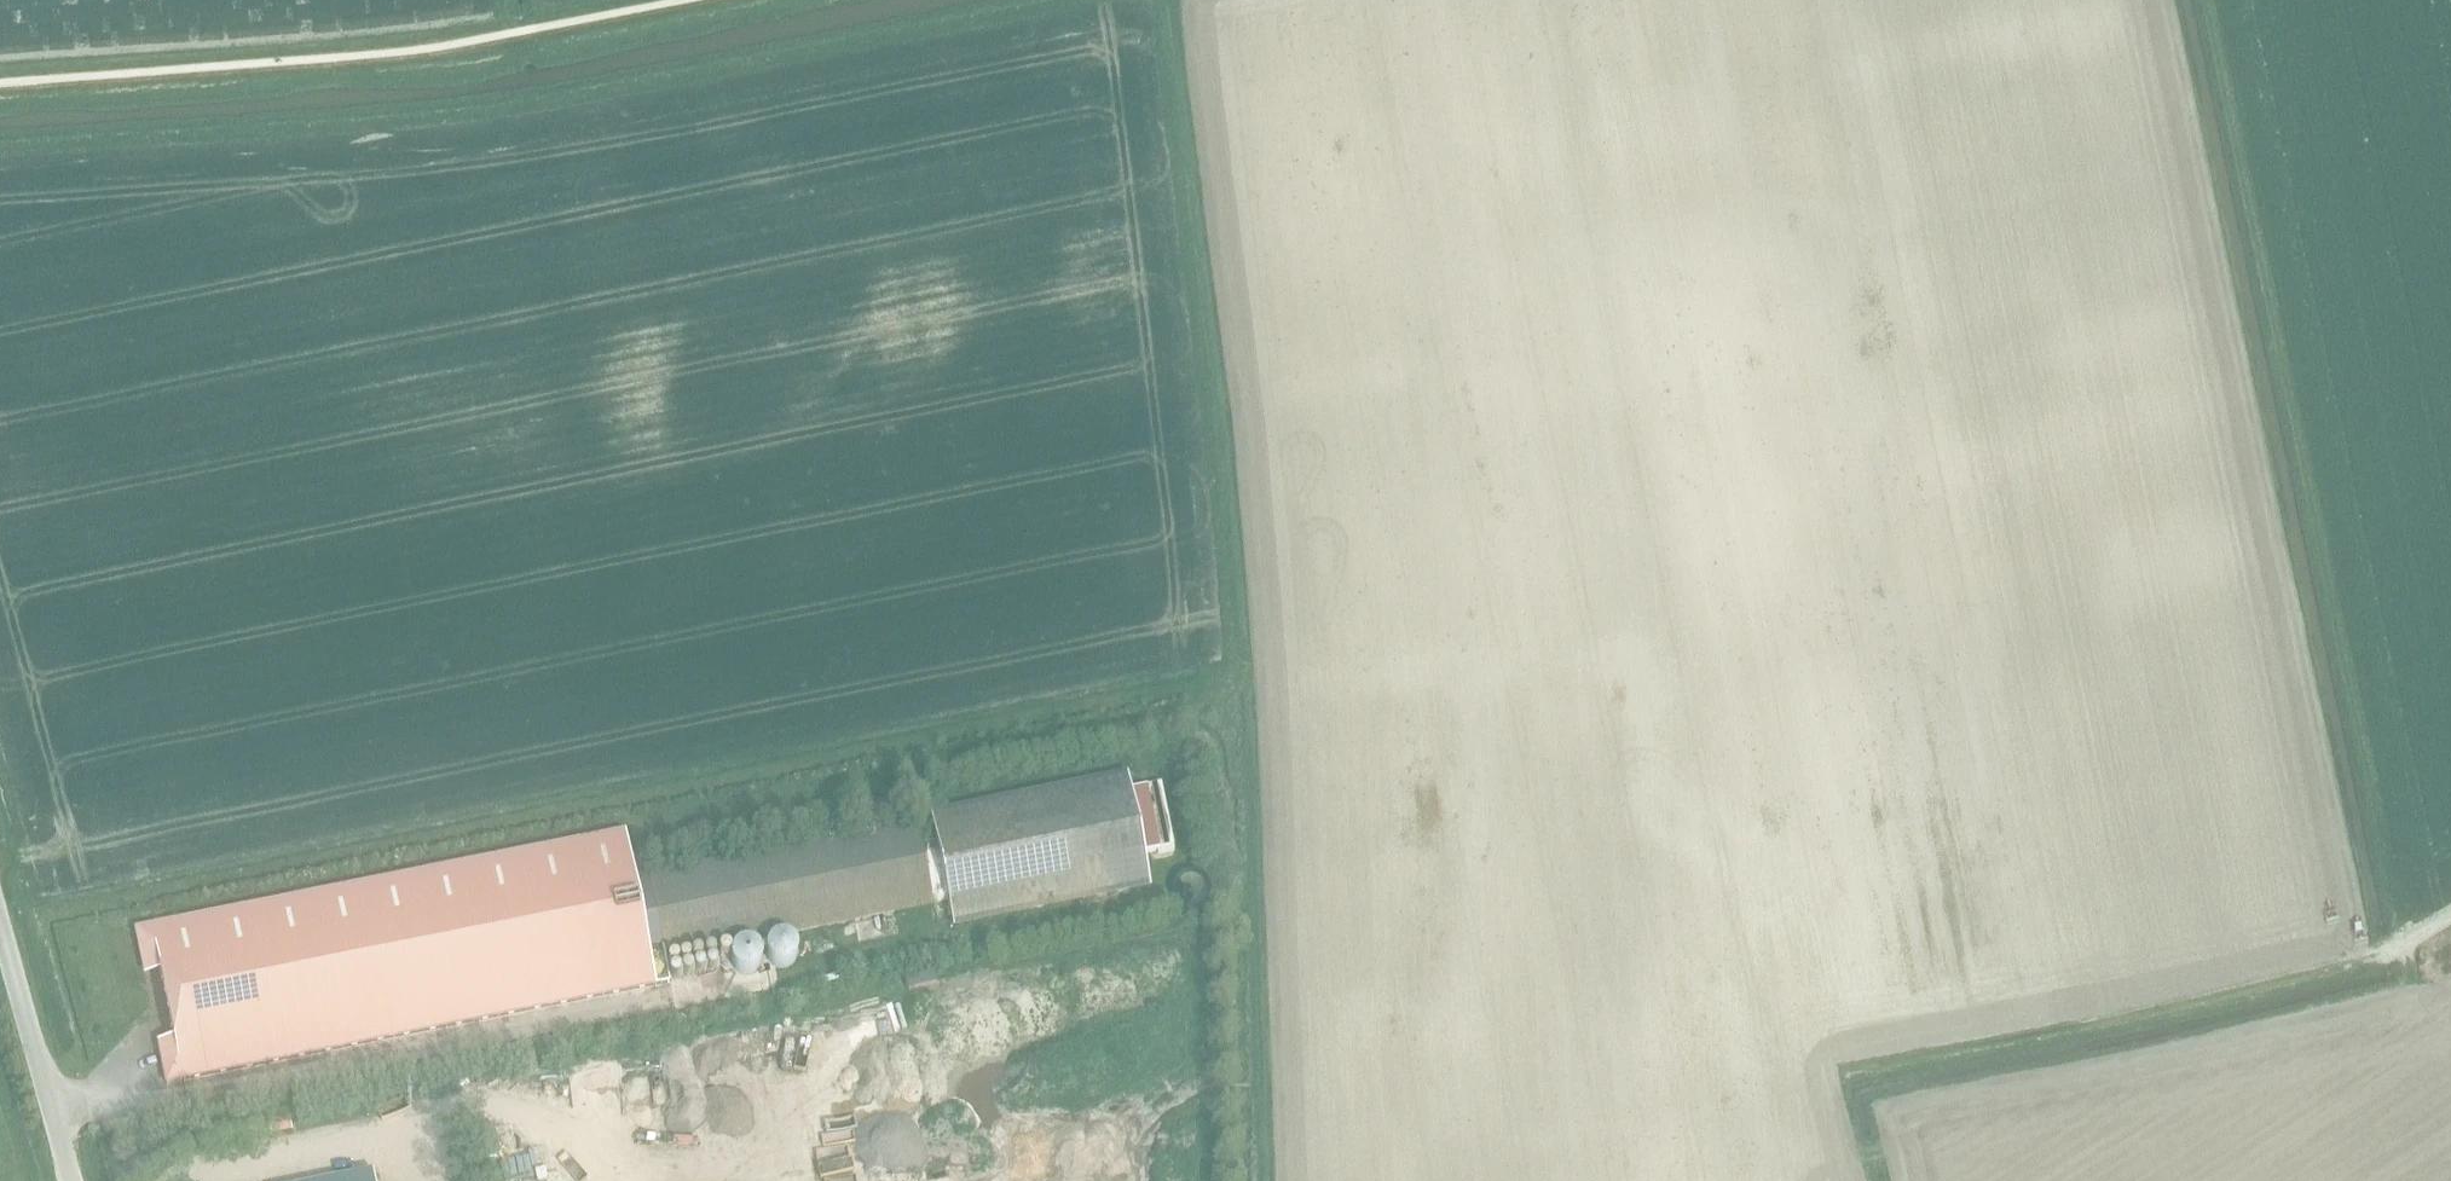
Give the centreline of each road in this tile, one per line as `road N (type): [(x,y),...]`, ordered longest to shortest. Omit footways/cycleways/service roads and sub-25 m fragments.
road 1 (unclassified): [(74,1180),(0,924)]

